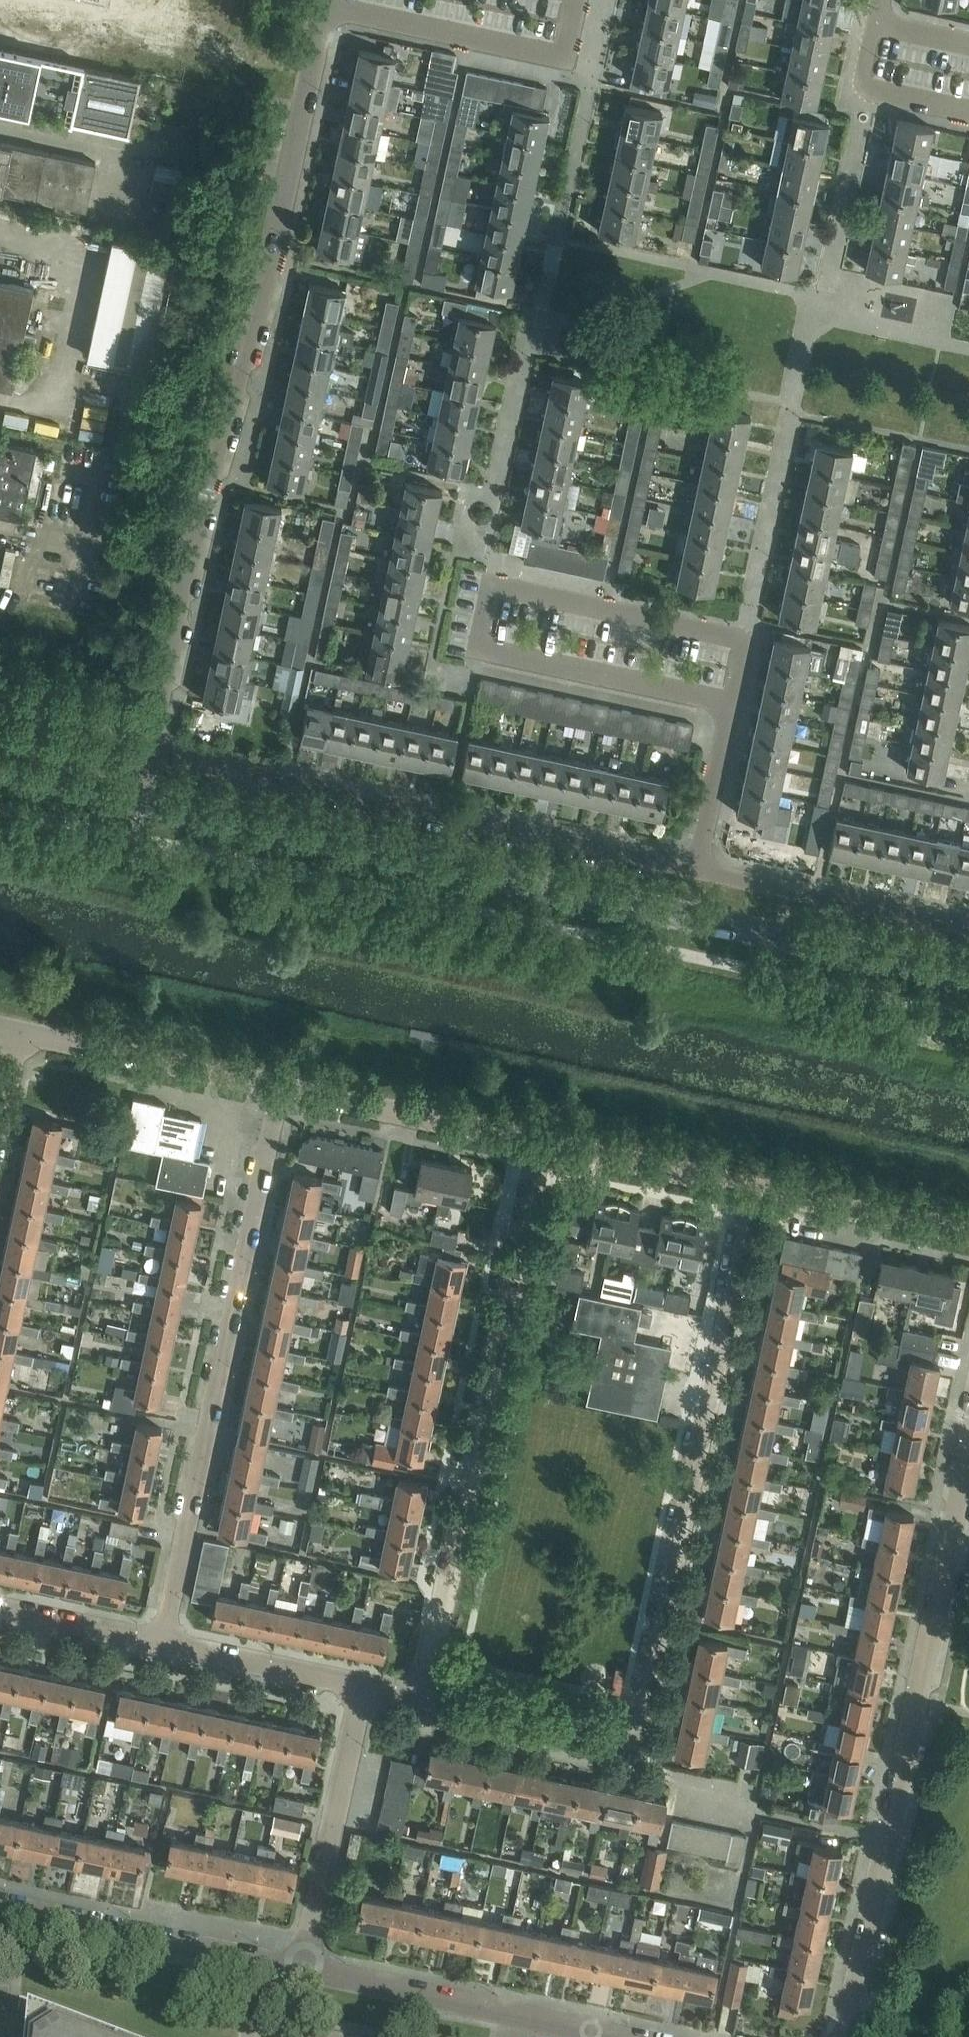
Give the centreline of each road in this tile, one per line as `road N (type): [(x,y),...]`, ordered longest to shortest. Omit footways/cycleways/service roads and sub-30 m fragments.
road 1 (secondary): [(141,801),(968,978)]
road 2 (residential): [(152,749),(194,533),(271,257),(310,75)]
road 3 (residential): [(842,2036),(968,1459)]
road 4 (residential): [(639,1753),(757,1198)]
road 5 (residential): [(423,1705),(545,1152)]
road 6 (residential): [(163,1648),(284,1095)]
road 7 (residential): [(696,870),(152,749)]
road 8 (residential): [(310,75),(0,5)]
road 9 (residential): [(306,1969),(0,1904)]
road 10 (residential): [(604,2036),(306,1969)]
road 11 (residential): [(306,1969),(365,1692)]
road 12 (residential): [(968,929),(696,870)]
road 13 (residential): [(545,1152),(284,1095)]
road 14 (residential): [(284,1095),(25,1038)]
road 15 (residential): [(696,870),(745,642)]
road 16 (residential): [(639,1753),(423,1705)]
road 17 (residential): [(757,1198),(545,1152)]
road 18 (residential): [(968,1242),(757,1198)]
road 19 (residential): [(365,1692),(163,1648)]
road 20 (residential): [(163,1648),(0,1612)]
road 21 (secondary): [(0,761),(141,801)]

